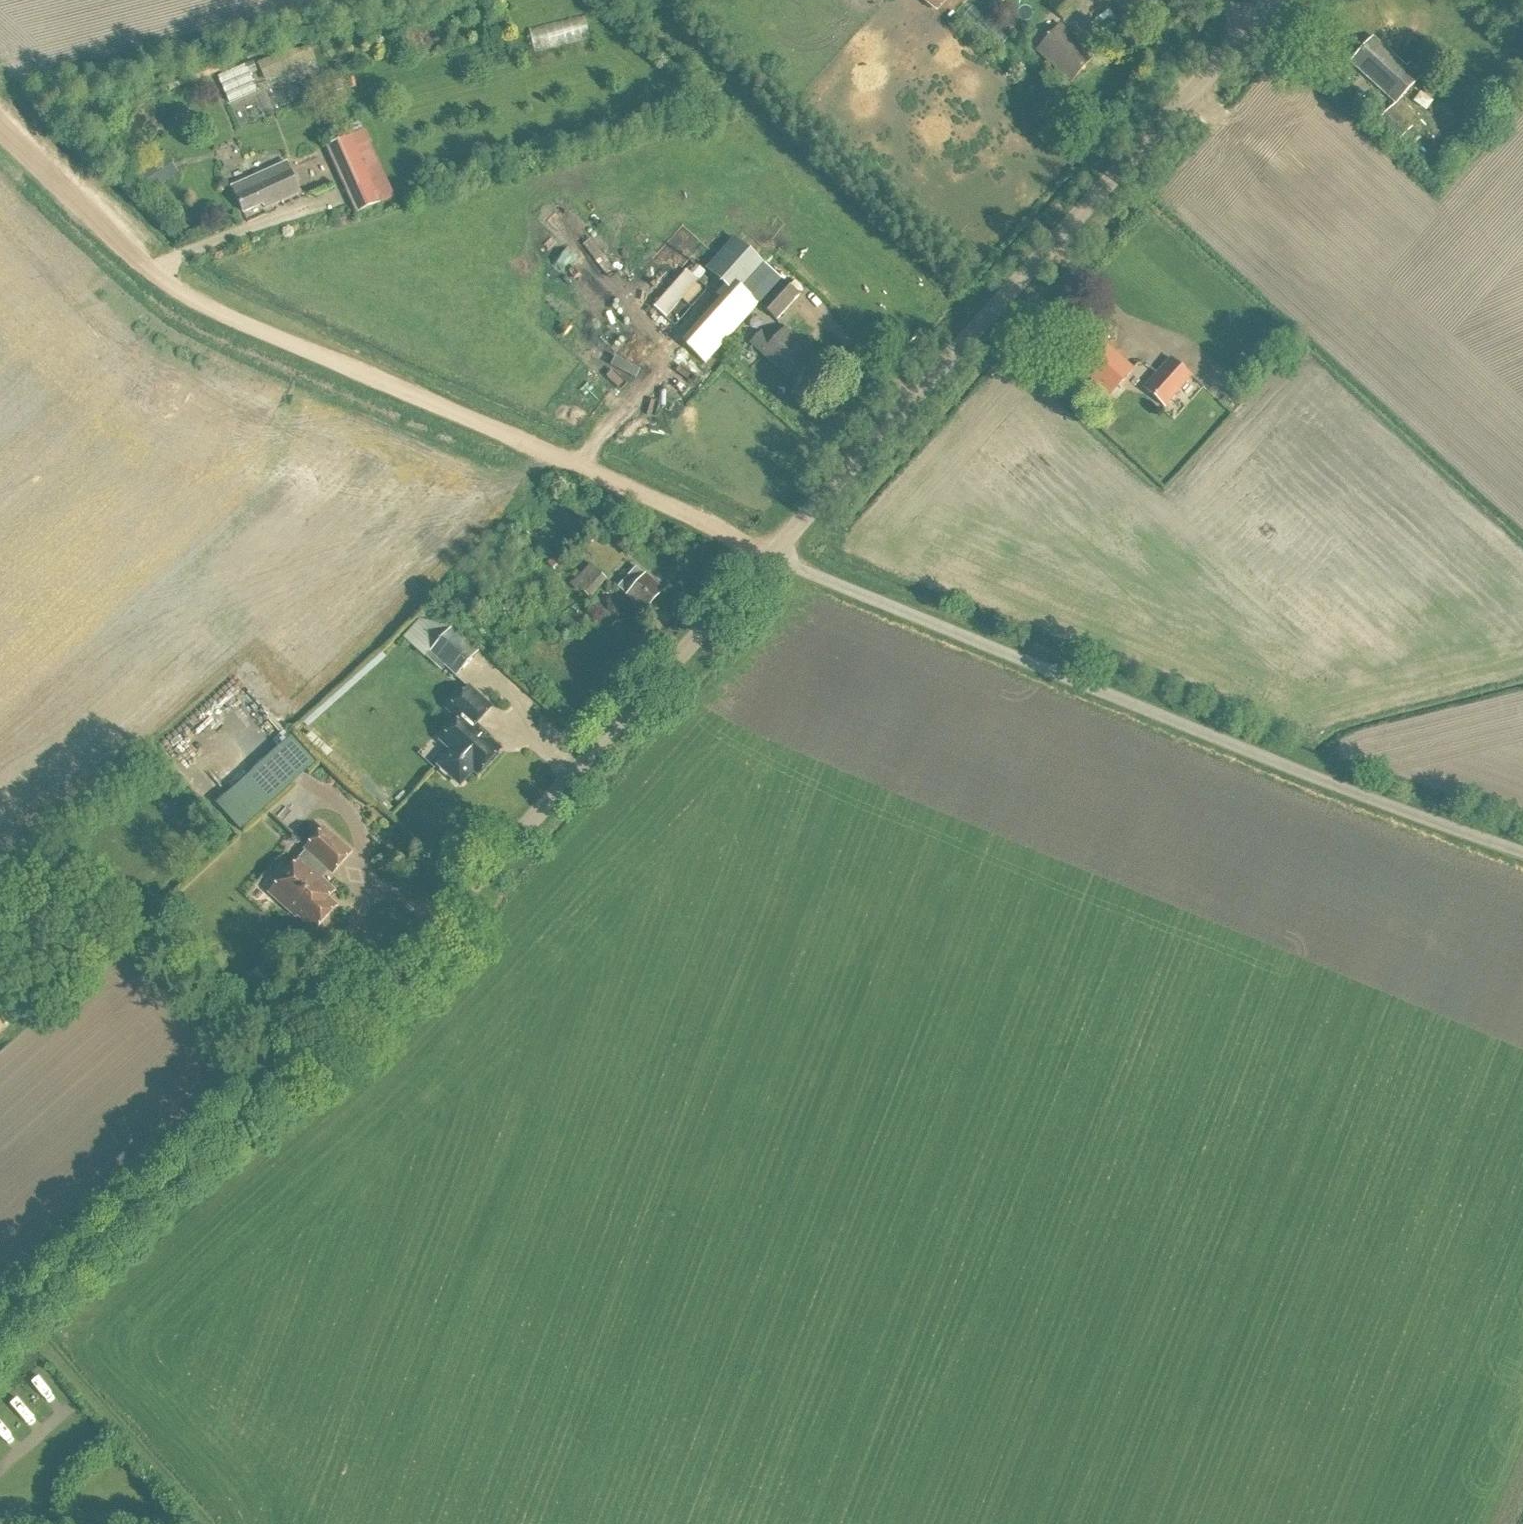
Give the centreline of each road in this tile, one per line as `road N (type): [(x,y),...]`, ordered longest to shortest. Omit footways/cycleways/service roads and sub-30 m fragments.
road 1 (residential): [(0,1334),(288,1073),(460,903),(770,556)]
road 2 (track): [(770,556),(186,294),(0,128)]
road 3 (unclassified): [(770,556),(1345,788),(1522,845)]
road 4 (residential): [(770,556),(1274,0)]

